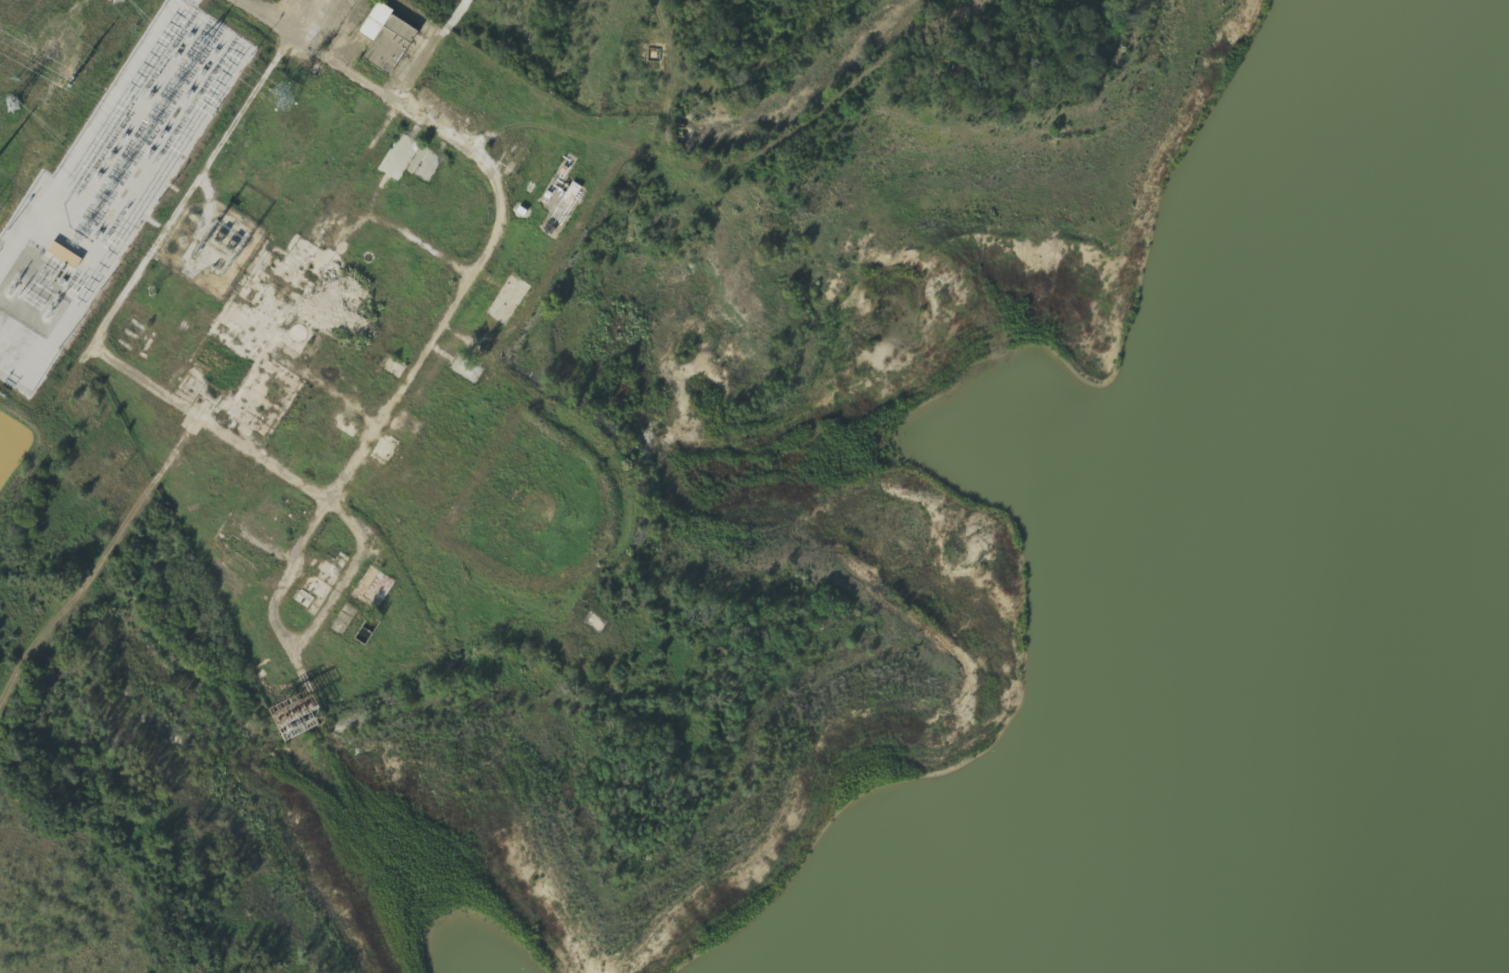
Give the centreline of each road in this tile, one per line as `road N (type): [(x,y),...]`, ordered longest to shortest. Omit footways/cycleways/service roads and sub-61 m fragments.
road 1 (residential): [(244,0),(387,93),(455,118),(484,169),(475,207),(273,606),(293,654)]
road 2 (residential): [(329,497),(92,344),(290,31)]

